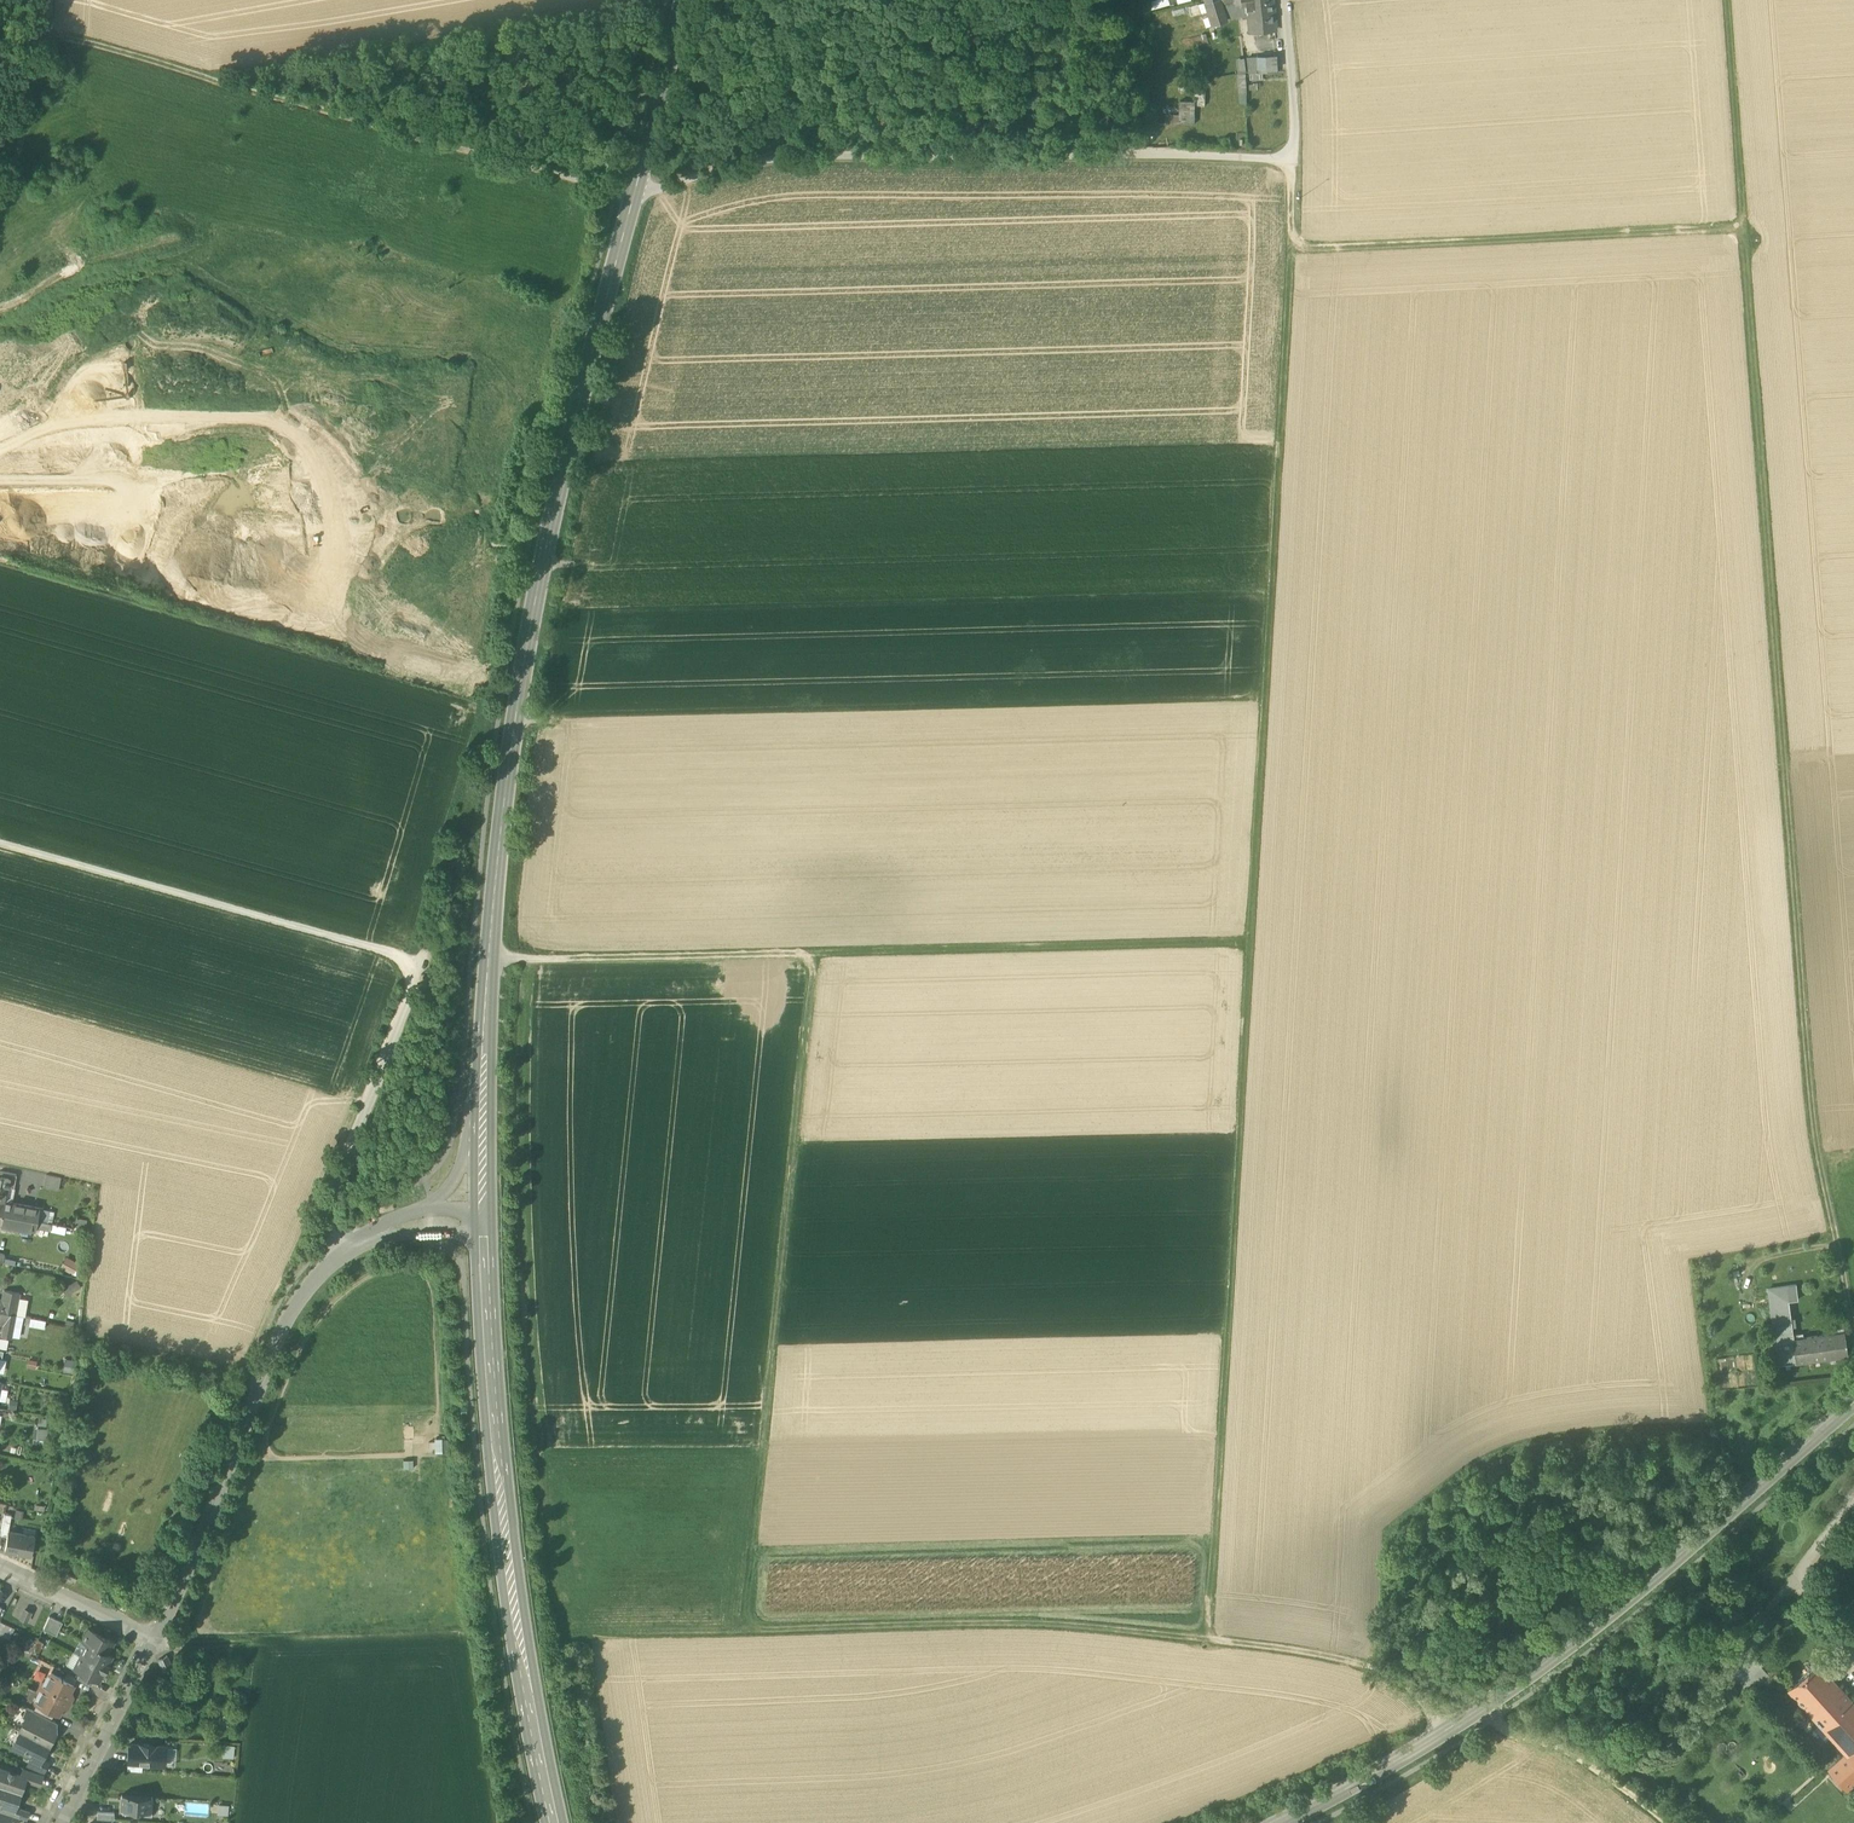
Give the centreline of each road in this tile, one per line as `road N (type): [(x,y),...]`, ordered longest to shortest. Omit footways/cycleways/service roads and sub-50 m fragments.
road 1 (track): [(1205,1642),(1293,159)]
road 2 (track): [(1853,1321),(1809,1101),(1725,0)]
road 3 (track): [(1444,1732),(1402,1682),(1289,1650),(1026,1625),(571,1633)]
road 4 (residential): [(634,196),(740,163),(816,156),(1293,159),(1284,0)]
road 5 (secondary): [(634,196),(542,565),(488,957)]
road 6 (track): [(488,957),(1248,943)]
road 7 (track): [(348,1247),(332,1213),(338,1182),(423,962),(0,843)]
road 8 (secondary): [(1279,1822),(1444,1732),(1583,1636),(1853,1403)]
road 9 (track): [(743,1630),(815,954)]
road 10 (track): [(634,196),(48,29)]
road 11 (secondary): [(565,1822),(510,1500),(492,1224)]
road 12 (secondary): [(475,1233),(492,1469),(550,1822)]
road 13 (track): [(1742,227),(1290,251)]
road 14 (residential): [(156,1636),(283,1323),(348,1247)]
road 15 (secondary): [(492,1224),(488,957)]
road 16 (track): [(1484,1706),(1515,1736),(1569,1752),(1666,1822)]
road 17 (residential): [(65,1822),(156,1636)]
road 18 (secondary): [(684,0),(634,196)]
road 19 (secondary): [(488,957),(473,1130)]
road 20 (residential): [(156,1636),(0,1566)]
road 21 (track): [(48,29),(0,190)]
road 22 (residential): [(348,1247),(406,1233),(475,1233)]

